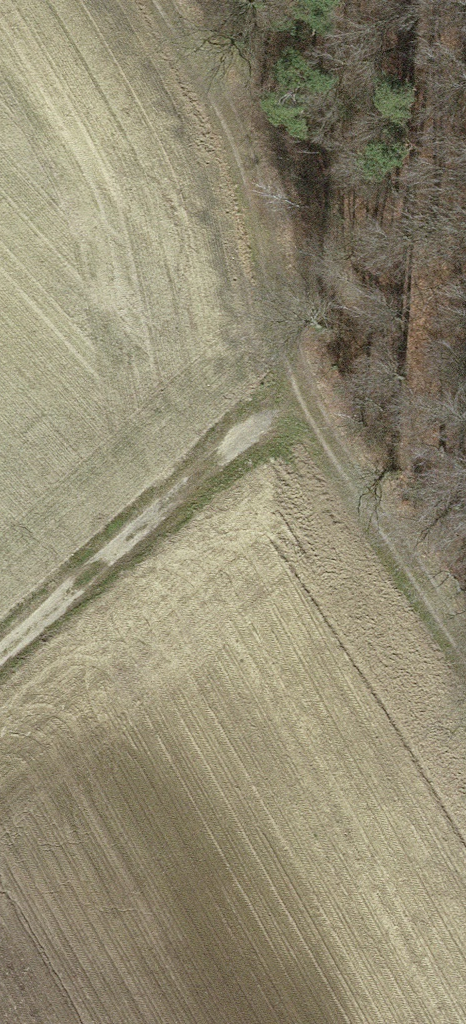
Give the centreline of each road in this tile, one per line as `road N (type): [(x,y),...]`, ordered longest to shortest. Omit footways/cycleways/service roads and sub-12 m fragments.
road 1 (track): [(159,0),(237,133),(280,329),(305,388),(465,633)]
road 2 (track): [(0,669),(305,388)]

